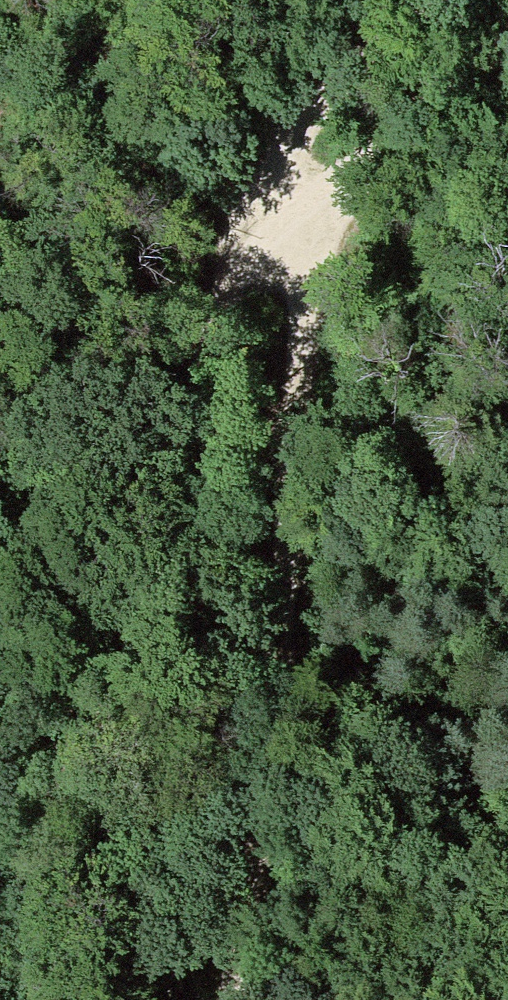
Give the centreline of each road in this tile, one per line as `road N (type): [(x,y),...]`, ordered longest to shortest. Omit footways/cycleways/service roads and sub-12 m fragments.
road 1 (track): [(243,999),(284,621),(259,462),(244,244)]
road 2 (track): [(244,244),(211,305),(182,401),(161,598),(130,674),(83,739),(0,810)]
road 3 (track): [(507,48),(244,244)]
road 4 (track): [(244,244),(285,113),(410,0)]

